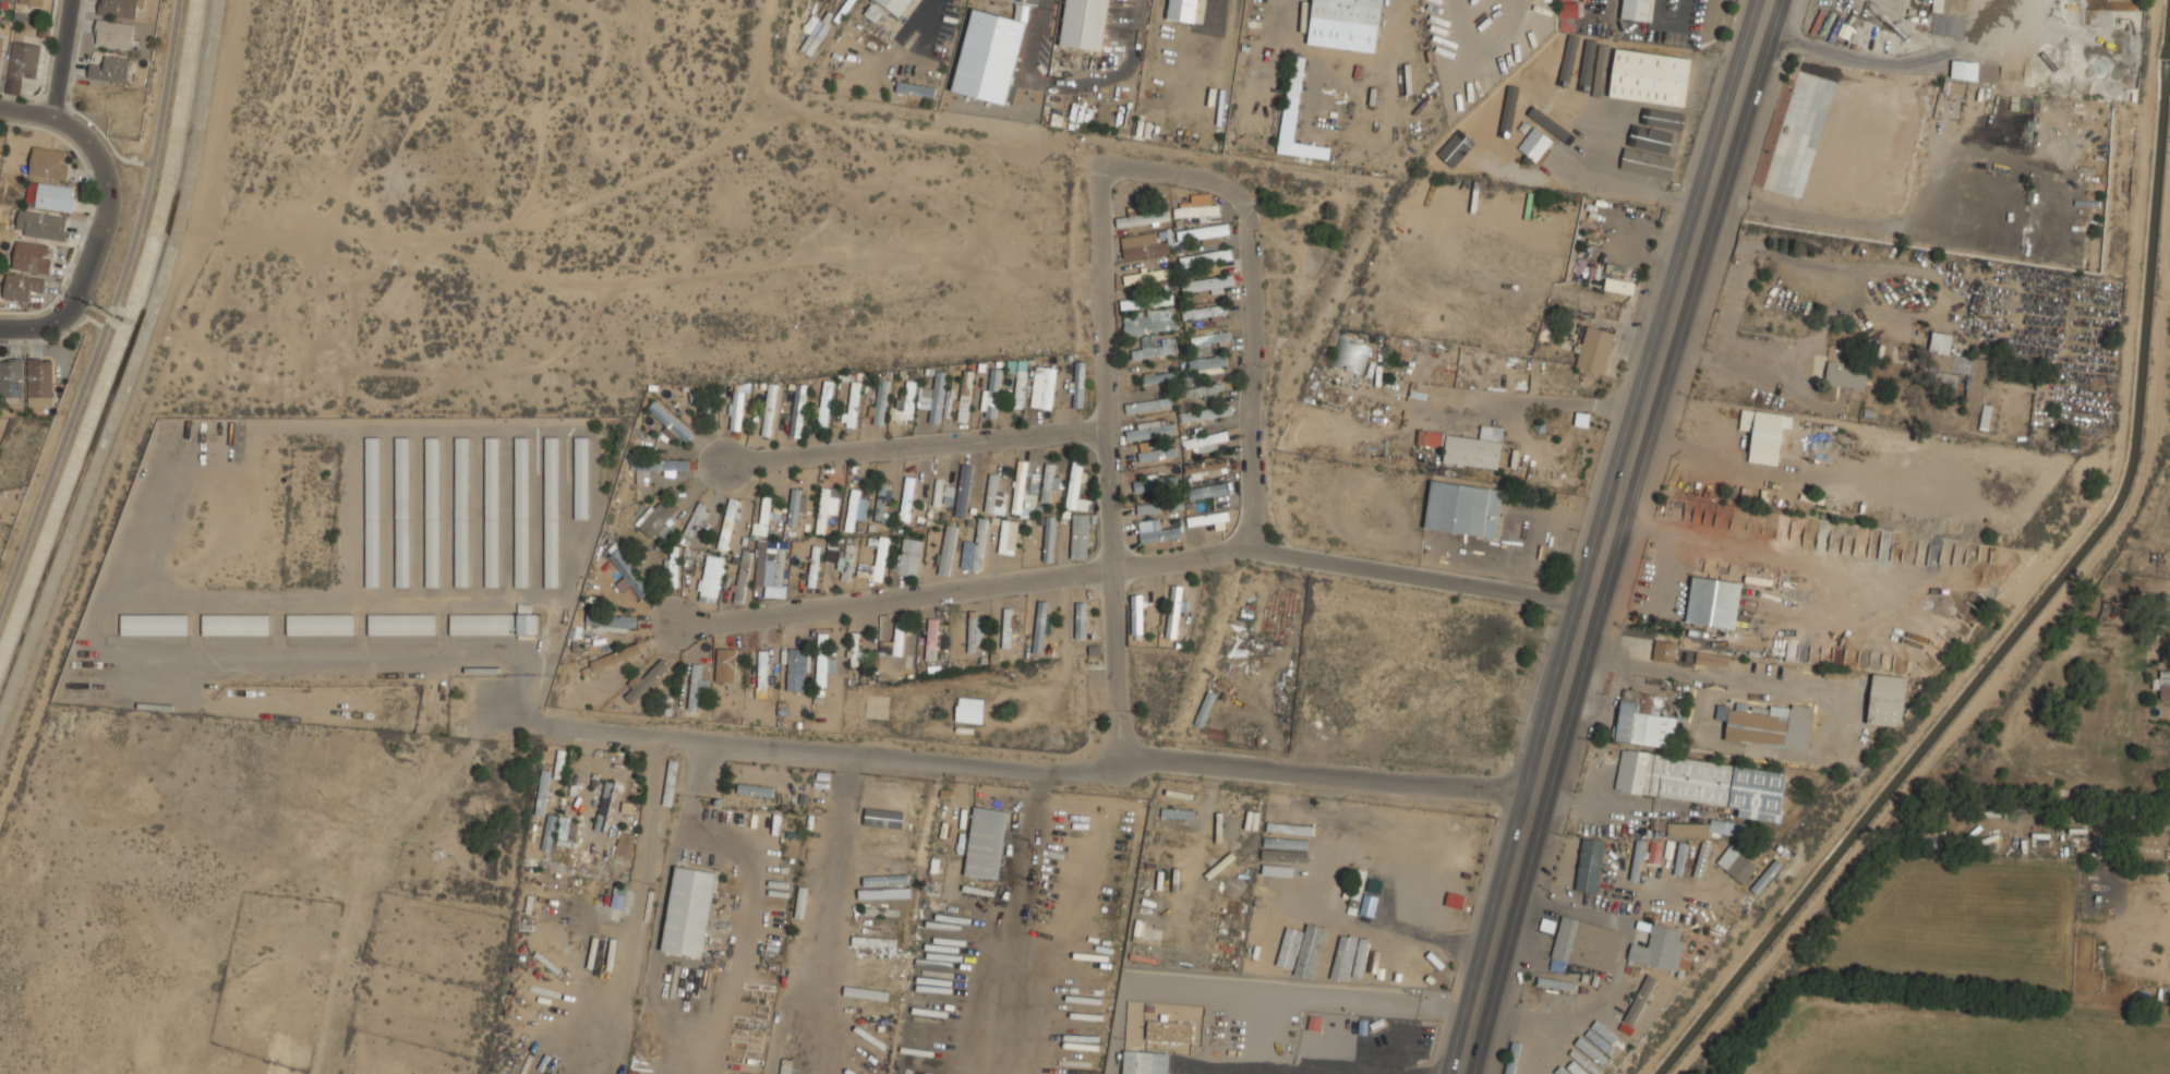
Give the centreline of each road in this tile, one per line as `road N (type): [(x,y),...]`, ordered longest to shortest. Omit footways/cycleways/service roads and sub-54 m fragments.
road 1 (primary): [(1772,0),(1533,799),(1465,1073)]
road 2 (residential): [(563,726),(1058,773),(1117,757),(1533,799)]
road 3 (residential): [(1590,602),(1252,548),(673,624)]
road 4 (residential): [(1117,757),(1097,164)]
road 5 (residential): [(1097,164),(1223,182),(1249,210),(1252,548)]
road 6 (residential): [(1102,429),(725,464)]
road 7 (residential): [(52,117),(92,144),(109,210),(65,313)]

